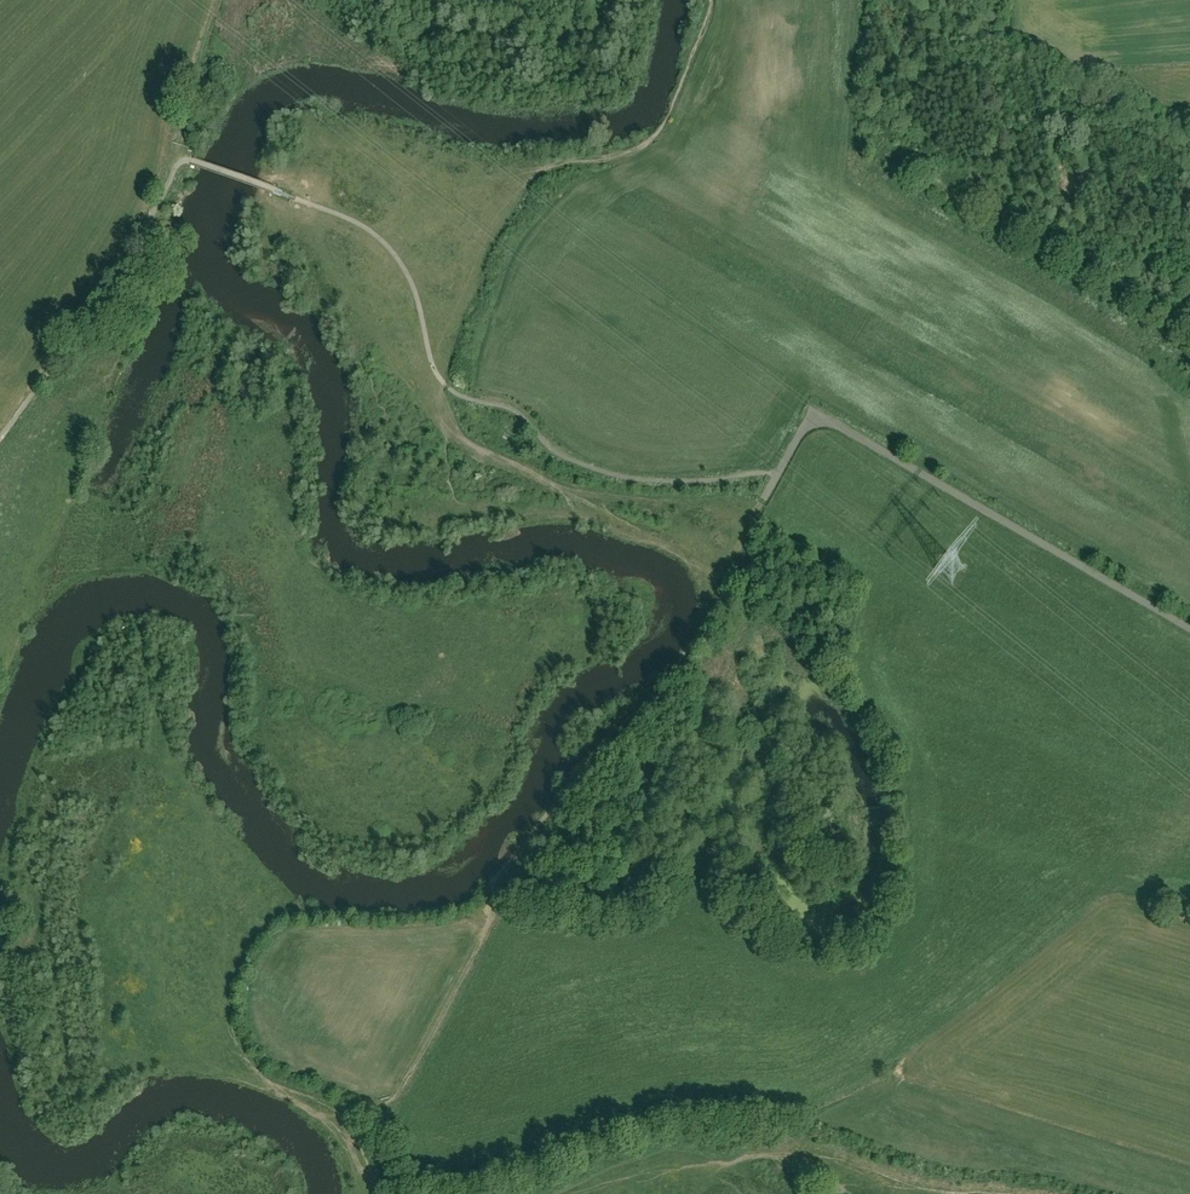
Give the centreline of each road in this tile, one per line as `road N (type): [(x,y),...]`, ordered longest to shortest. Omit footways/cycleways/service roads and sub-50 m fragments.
road 1 (unclassified): [(779,472),(808,423),(831,421),(1189,629)]

